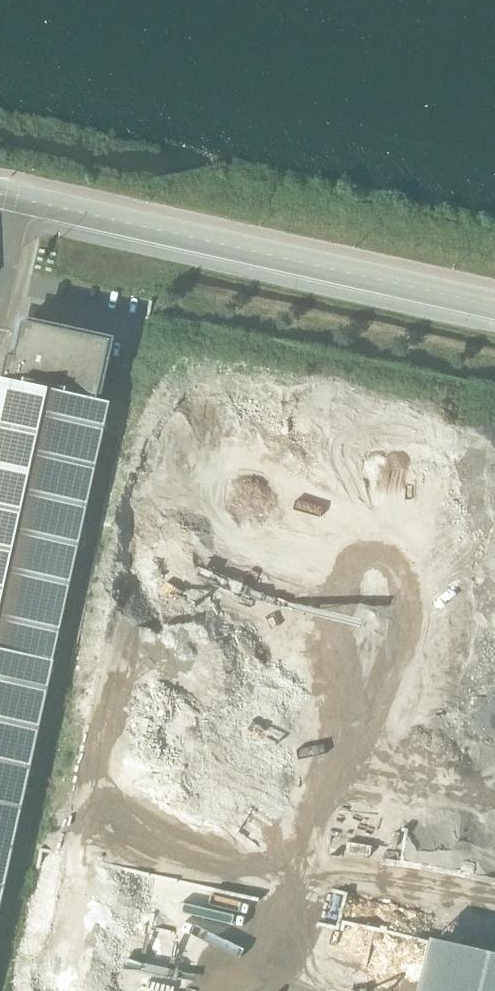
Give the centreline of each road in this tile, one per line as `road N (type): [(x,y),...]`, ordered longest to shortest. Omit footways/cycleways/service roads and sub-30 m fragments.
road 1 (unclassified): [(0,193),(494,305)]

